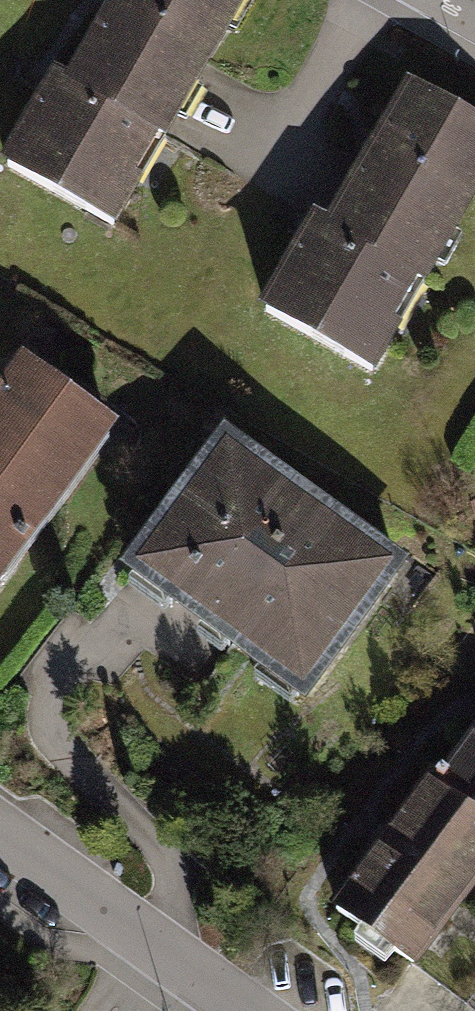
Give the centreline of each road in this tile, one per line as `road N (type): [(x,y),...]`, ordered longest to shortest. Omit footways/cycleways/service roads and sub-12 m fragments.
road 1 (residential): [(233,1010),(0,842)]

